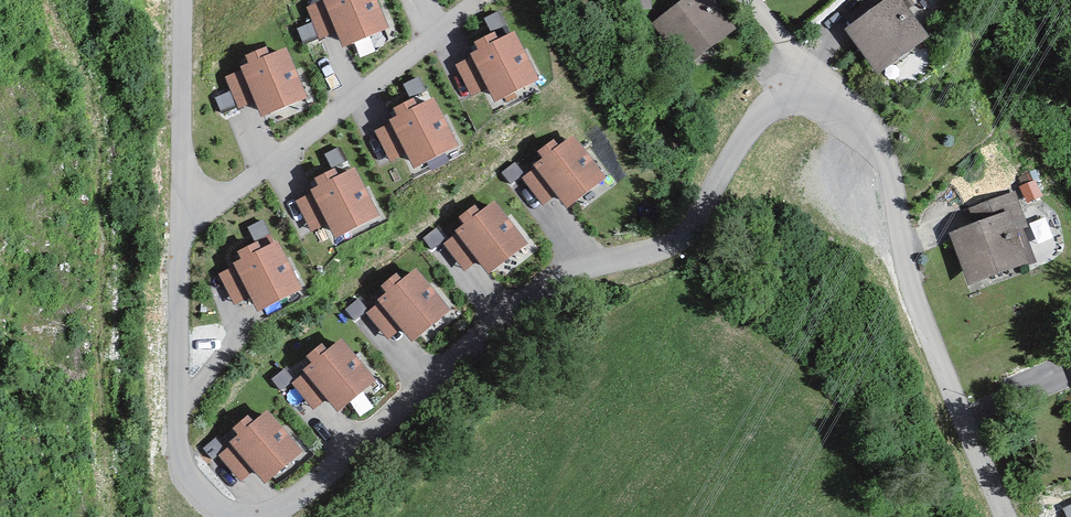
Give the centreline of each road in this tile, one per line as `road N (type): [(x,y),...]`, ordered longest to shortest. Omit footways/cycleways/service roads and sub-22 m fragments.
road 1 (residential): [(1004,516),(910,286),(901,211),(878,138),(847,100),(803,84),(777,95),(757,118),(693,222),(665,246),(580,269),(522,300),(274,516)]
road 2 (residential): [(231,516),(182,462),(178,431),(183,0)]

